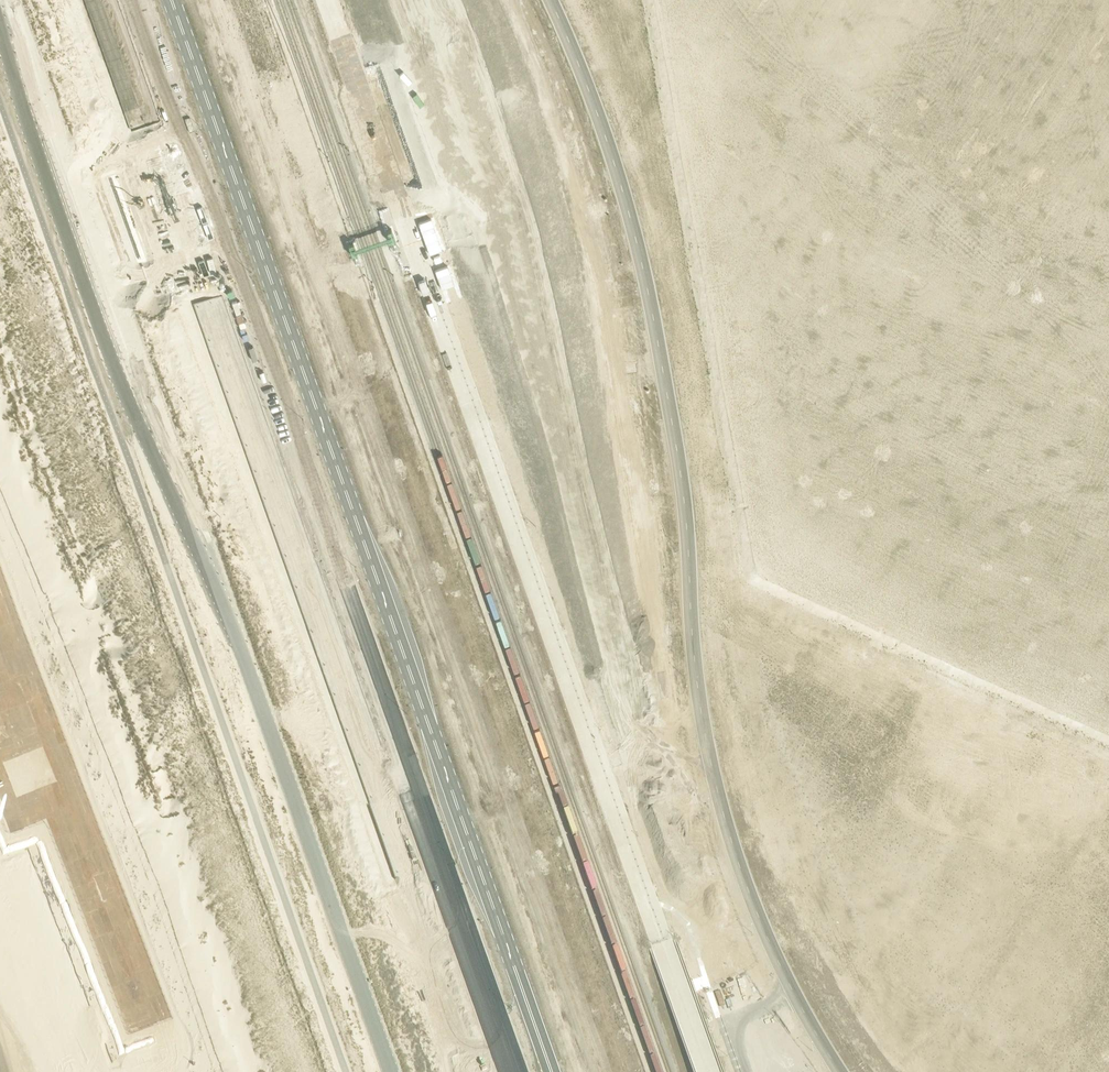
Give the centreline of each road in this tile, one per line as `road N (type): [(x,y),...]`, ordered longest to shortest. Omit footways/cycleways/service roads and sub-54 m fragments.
road 1 (unclassified): [(769,939),(732,843),(703,724),(686,517),(646,281),(608,144),(551,0)]
road 2 (trunk): [(139,0),(434,856)]
road 3 (secondary): [(470,848),(172,0)]
road 4 (unclassified): [(78,261),(123,385),(243,657),(391,1071)]
road 5 (trunk): [(470,848),(462,712),(289,188)]
road 6 (trunk): [(158,233),(361,734),(434,856)]
road 7 (unclassified): [(546,379),(596,592),(654,775),(697,854),(769,939)]
road 8 (unclassified): [(546,379),(546,337),(487,107)]
road 9 (unclassified): [(464,129),(546,379)]
road 10 (secondary): [(551,1071),(470,848)]
road 11 (trunk): [(434,856),(510,1071)]
road 12 (unclassified): [(0,24),(70,241)]
road 13 (trunk): [(85,0),(152,213)]
road 14 (unclassified): [(289,188),(464,129)]
road 15 (unclassified): [(455,105),(281,166)]
road 16 (trunk): [(281,166),(221,0)]
road 17 (unclassified): [(841,1071),(769,939)]
road 18 (unclassified): [(158,233),(289,188)]
road 19 (unclassified): [(281,166),(152,213)]

